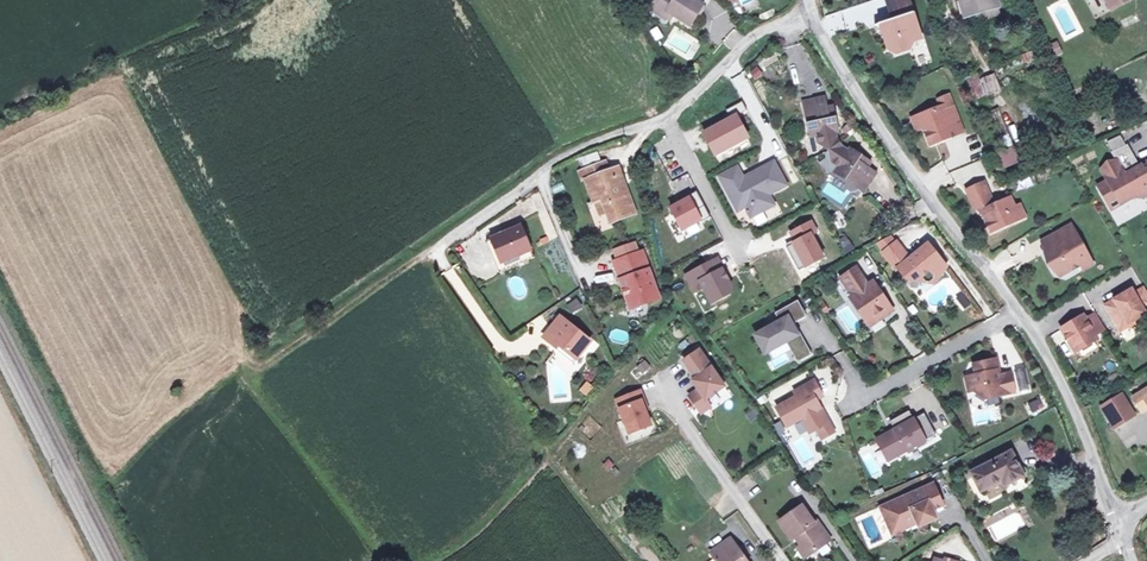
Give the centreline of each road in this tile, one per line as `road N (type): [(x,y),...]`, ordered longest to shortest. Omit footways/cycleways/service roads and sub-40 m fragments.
road 1 (unclassified): [(1020,314),(917,179),(806,8)]
road 2 (unclassified): [(1114,515),(1055,362),(1020,314)]
road 3 (residential): [(672,406),(782,560)]
road 4 (residential): [(1020,314),(866,402)]
road 5 (residential): [(670,115),(735,240)]
road 6 (unclassified): [(670,115),(541,166)]
road 7 (unclassified): [(541,166),(429,247)]
road 8 (residential): [(541,166),(586,288)]

